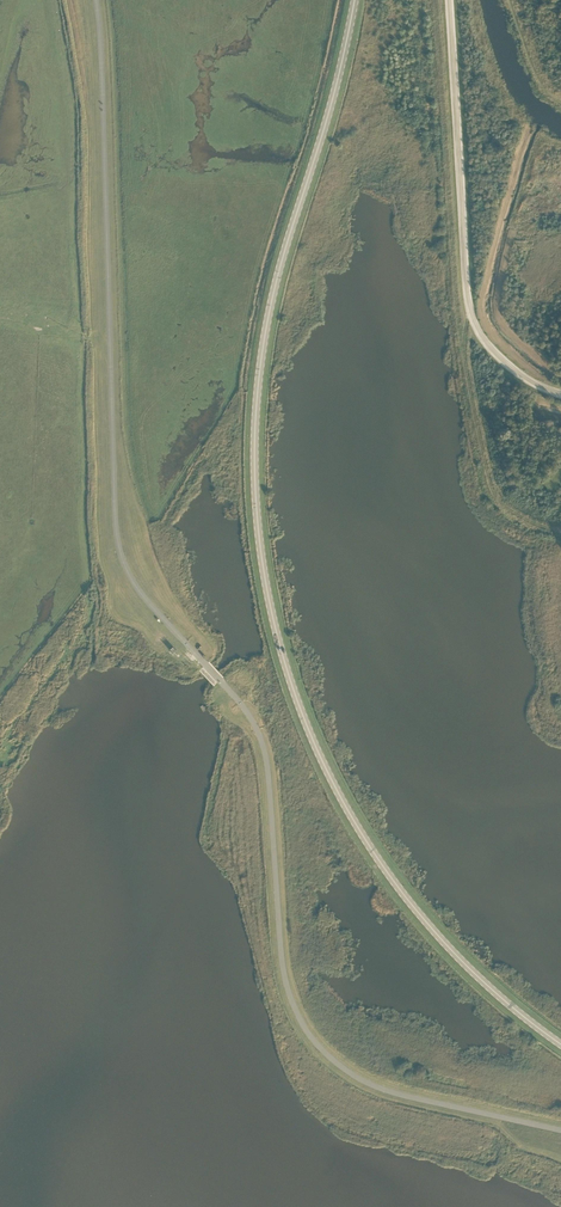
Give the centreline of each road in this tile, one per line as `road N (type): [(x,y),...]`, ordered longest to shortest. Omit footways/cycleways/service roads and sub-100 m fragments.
road 1 (unclassified): [(560,1131),(360,1079),(315,1042),(290,997),(262,744),(243,705),(147,603),(126,571),(116,530),(96,0)]
road 2 (primary): [(560,1044),(475,973),(374,853),(315,744),(268,597),(254,455),(264,339),(354,0)]
road 3 (track): [(560,393),(529,381),(474,325),(448,0)]

